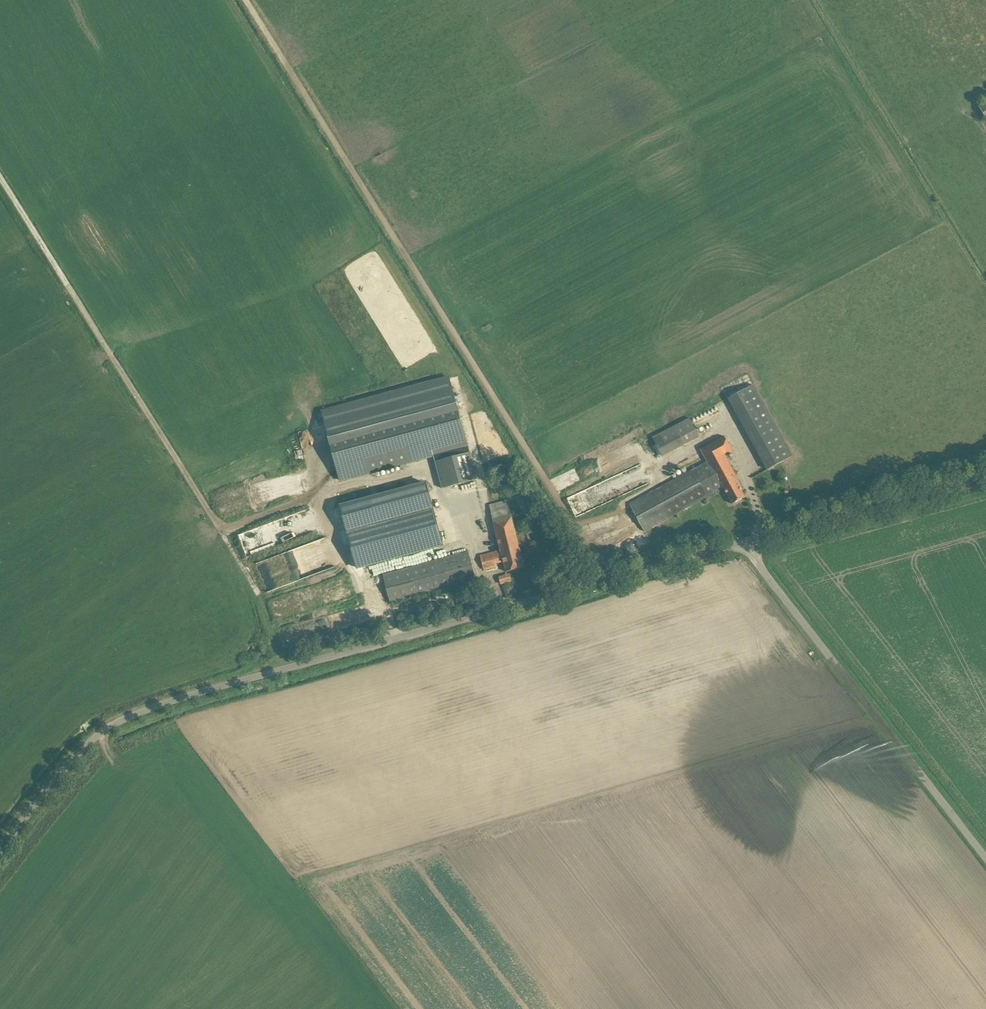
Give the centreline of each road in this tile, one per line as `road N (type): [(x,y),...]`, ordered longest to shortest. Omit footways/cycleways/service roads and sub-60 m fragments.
road 1 (unclassified): [(0,854),(95,740),(141,713),(743,542)]
road 2 (track): [(245,0),(609,583)]
road 3 (track): [(285,671),(260,591),(0,174)]
road 4 (unclassified): [(985,858),(743,542)]
road 5 (unclassified): [(985,475),(743,542)]

